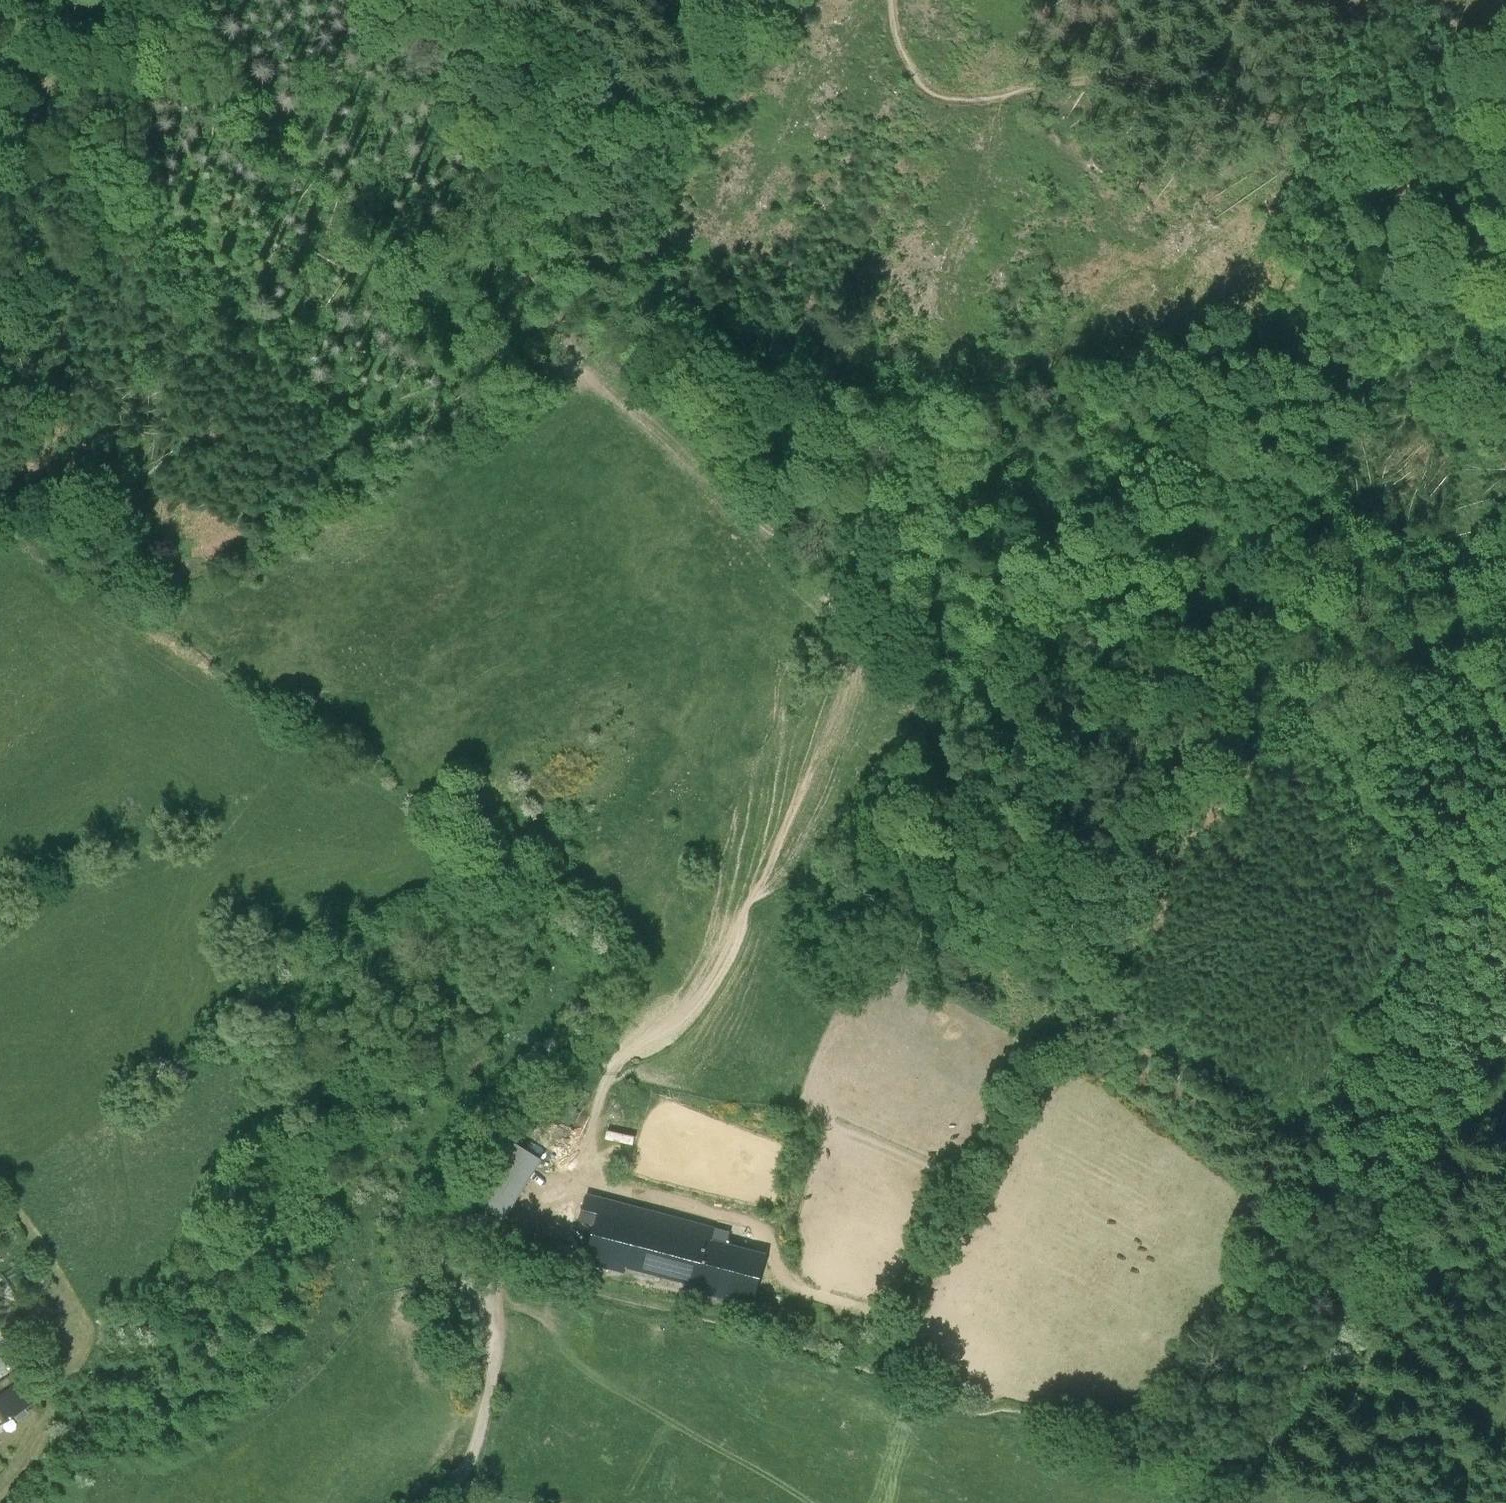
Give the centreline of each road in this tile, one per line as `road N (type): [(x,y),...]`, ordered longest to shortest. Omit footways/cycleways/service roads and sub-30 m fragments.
road 1 (track): [(199,0),(169,43),(157,136),(130,182),(0,291)]

